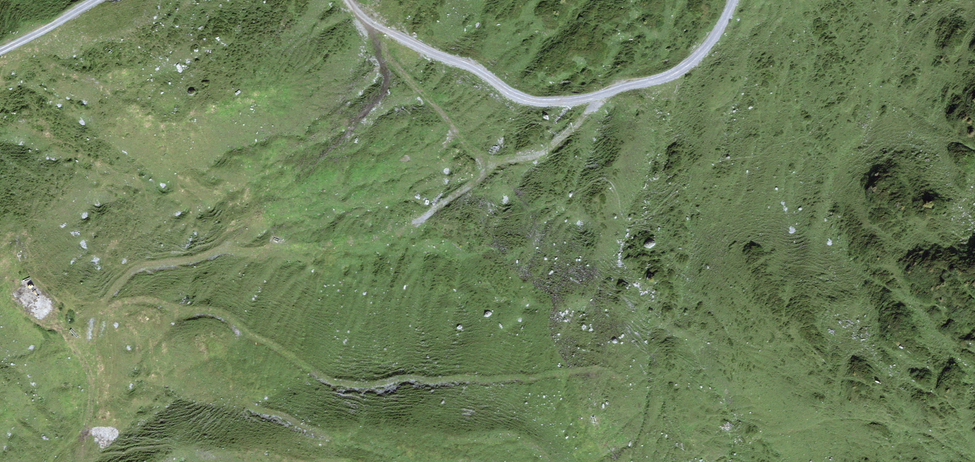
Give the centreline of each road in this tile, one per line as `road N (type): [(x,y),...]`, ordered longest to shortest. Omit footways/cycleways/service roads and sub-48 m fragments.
road 1 (track): [(101,313),(146,300),(217,312),(320,375),(362,386),(599,370),(620,378)]
road 2 (track): [(733,0),(713,39),(684,67),(610,92),(549,101),(526,99),(424,49),(363,16),(349,0)]
road 3 (track): [(610,92),(540,156),(489,165),(395,67),(363,16)]
road 4 (track): [(101,313),(120,282),(148,266),(224,251),(386,239)]
road 5 (track): [(240,326),(239,392),(255,410),(331,434)]
road 6 (track): [(49,461),(84,433),(104,340),(101,313)]
road 7 (track): [(386,239),(489,165)]

